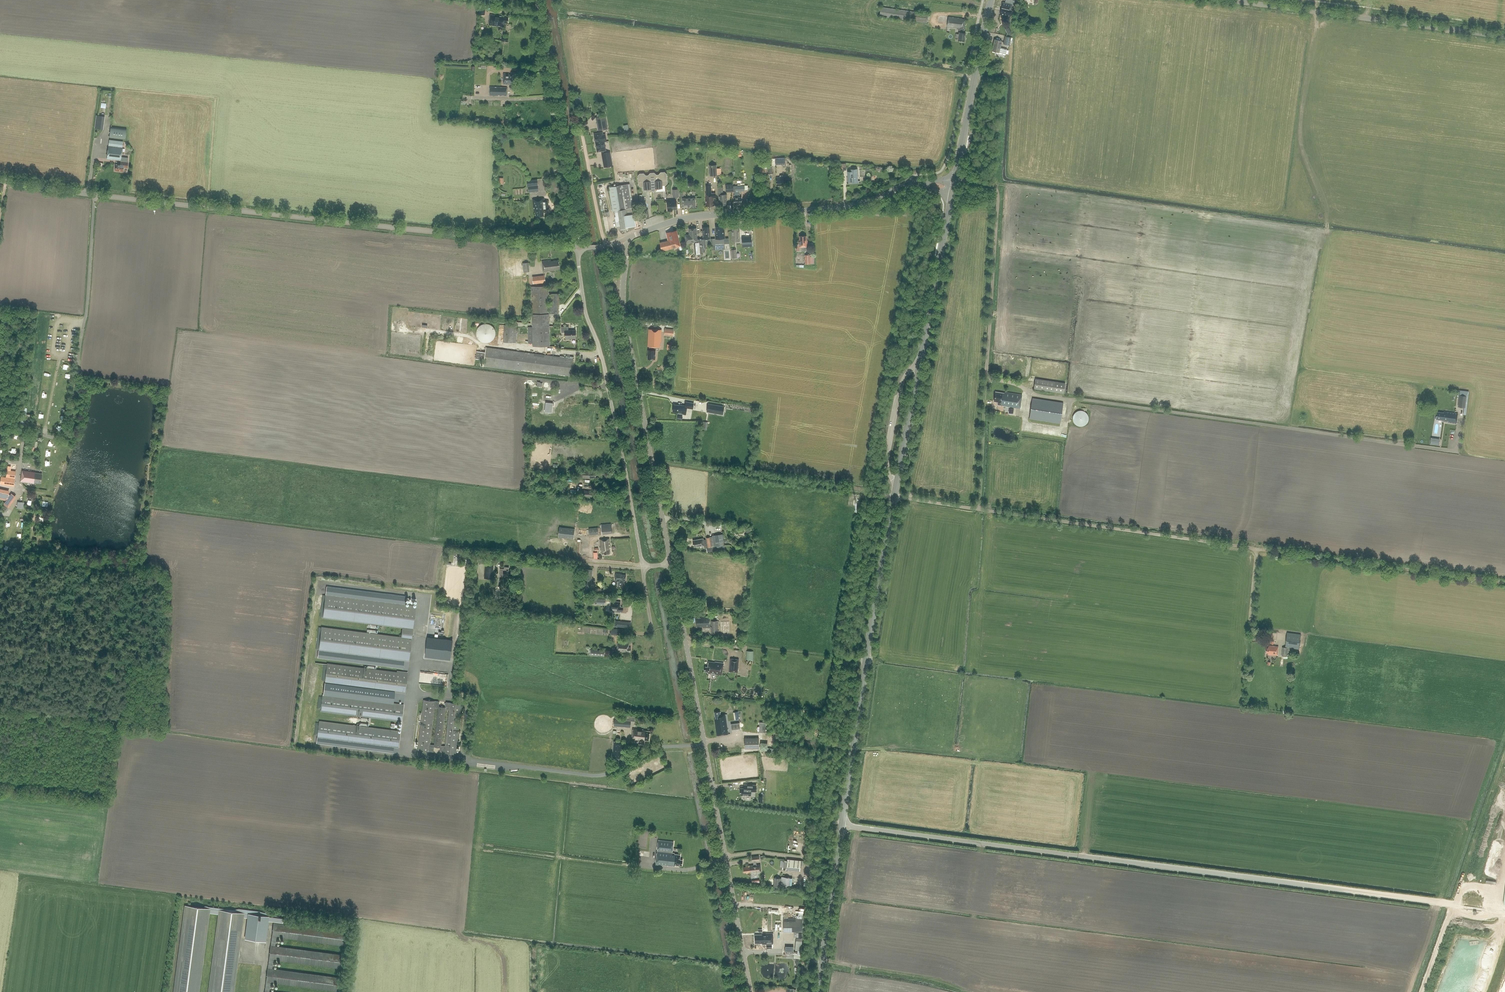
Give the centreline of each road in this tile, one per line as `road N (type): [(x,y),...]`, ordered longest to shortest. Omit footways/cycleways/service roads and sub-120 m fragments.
road 1 (track): [(1504,584),(651,460)]
road 2 (secondary): [(818,991),(865,658),(955,180)]
road 3 (tertiary): [(580,248),(94,195)]
road 4 (unclassified): [(750,991),(671,564)]
road 5 (unclassified): [(955,180),(988,182),(998,194),(977,509)]
road 6 (unclassified): [(1093,858),(1452,904)]
road 7 (tertiary): [(623,240),(692,216),(845,207),(910,183),(955,180)]
road 8 (unclassified): [(671,564),(624,313),(623,240)]
road 9 (unclassified): [(642,569),(605,373),(586,314),(580,248)]
road 10 (unclassified): [(1214,0),(1504,38)]
road 11 (track): [(1421,991),(1504,753)]
road 12 (unclassified): [(580,248),(536,0)]
road 13 (secondary): [(955,180),(990,0)]

